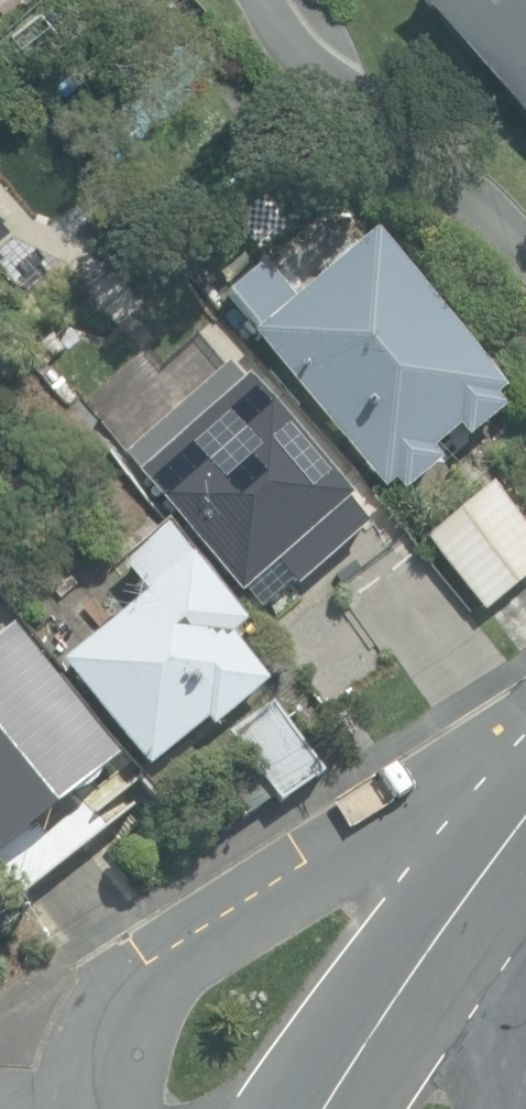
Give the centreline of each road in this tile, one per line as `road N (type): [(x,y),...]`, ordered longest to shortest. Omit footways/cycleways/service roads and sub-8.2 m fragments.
road 1 (residential): [(82,1108),(97,1046),(160,972),(395,824),(525,777)]
road 2 (tertiary): [(508,847),(329,1108)]
road 3 (tertiary): [(508,847),(509,1108)]

